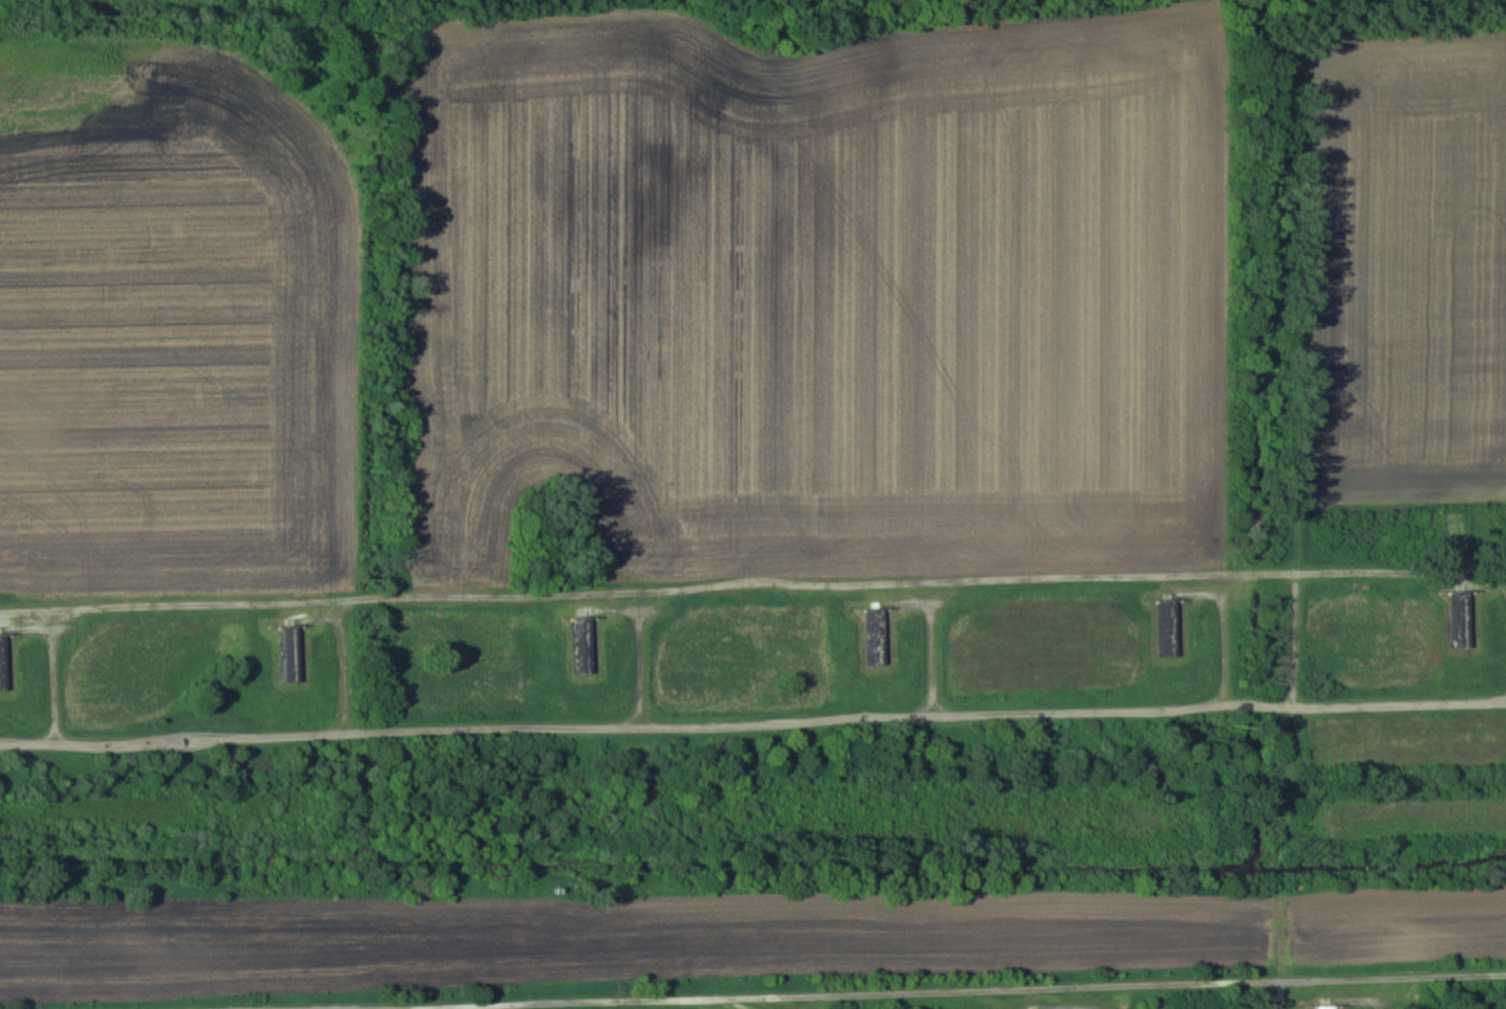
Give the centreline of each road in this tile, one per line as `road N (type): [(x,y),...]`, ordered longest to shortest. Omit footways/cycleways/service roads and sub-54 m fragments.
road 1 (track): [(1286,562),(0,602)]
road 2 (track): [(1278,1008),(1286,562)]

